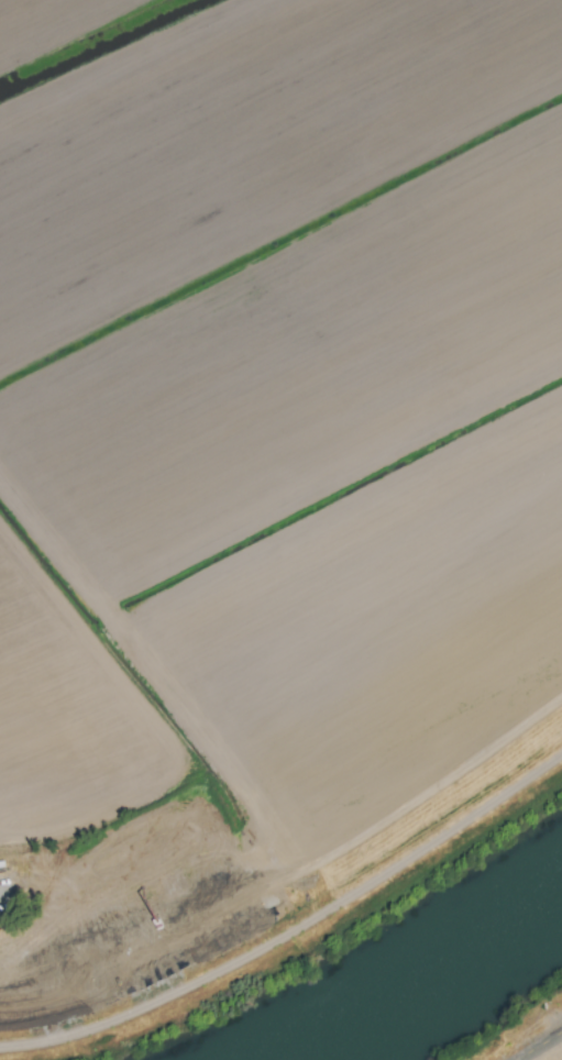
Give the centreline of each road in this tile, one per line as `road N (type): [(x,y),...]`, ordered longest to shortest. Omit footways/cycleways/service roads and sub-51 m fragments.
road 1 (residential): [(561,751),(264,948),(79,1037),(0,1047)]

